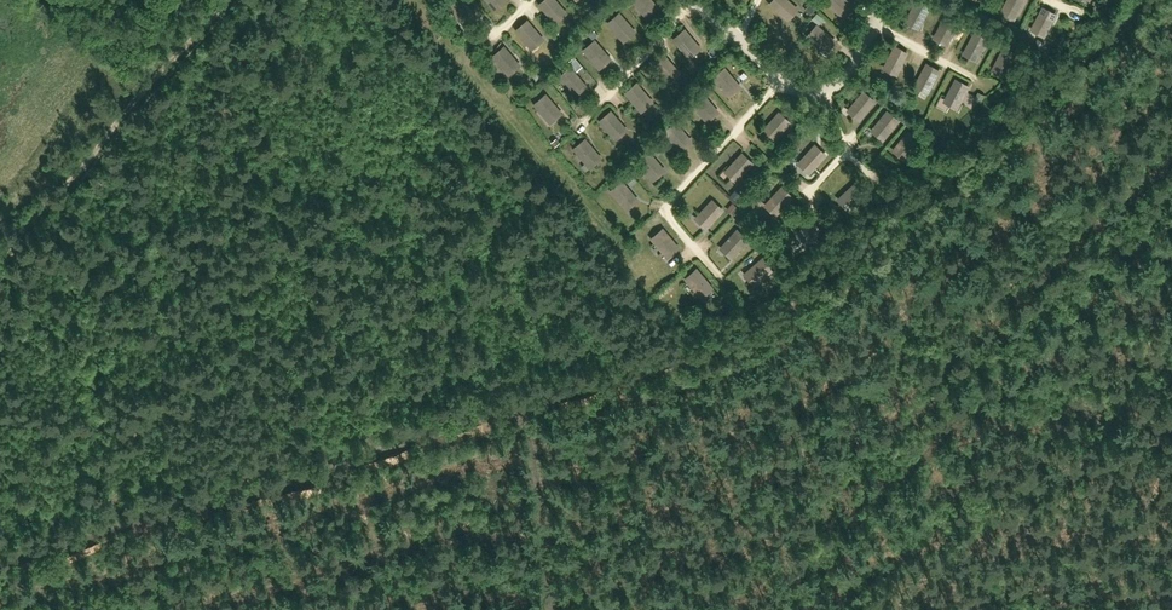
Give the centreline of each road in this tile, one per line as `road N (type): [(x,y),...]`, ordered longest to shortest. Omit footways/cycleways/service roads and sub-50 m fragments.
road 1 (track): [(1157,0),(742,340),(702,358),(0,563)]
road 2 (track): [(0,262),(228,0)]

